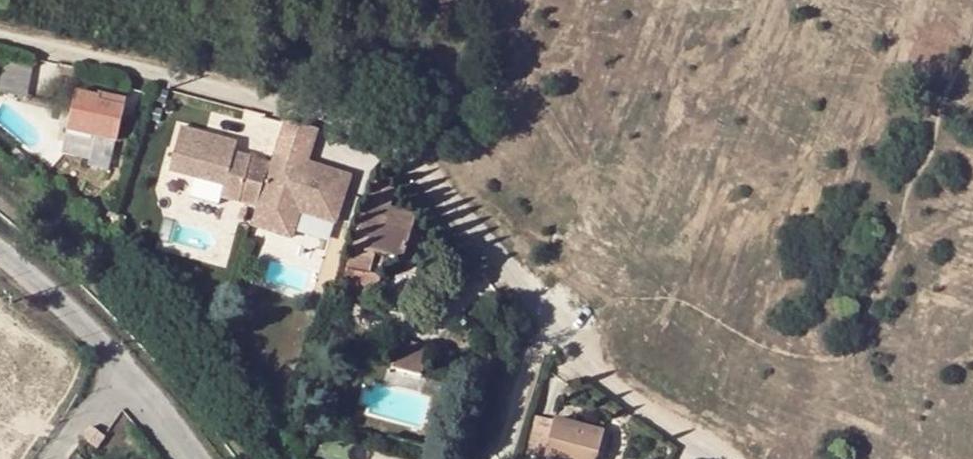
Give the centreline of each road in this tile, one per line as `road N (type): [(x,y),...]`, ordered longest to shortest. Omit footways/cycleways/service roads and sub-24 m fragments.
road 1 (residential): [(722,458),(582,355),(490,242),(392,146),(336,121),(0,36)]
road 2 (residential): [(0,235),(128,352)]
road 3 (residential): [(128,352),(214,458)]
road 4 (residential): [(128,352),(58,458)]

